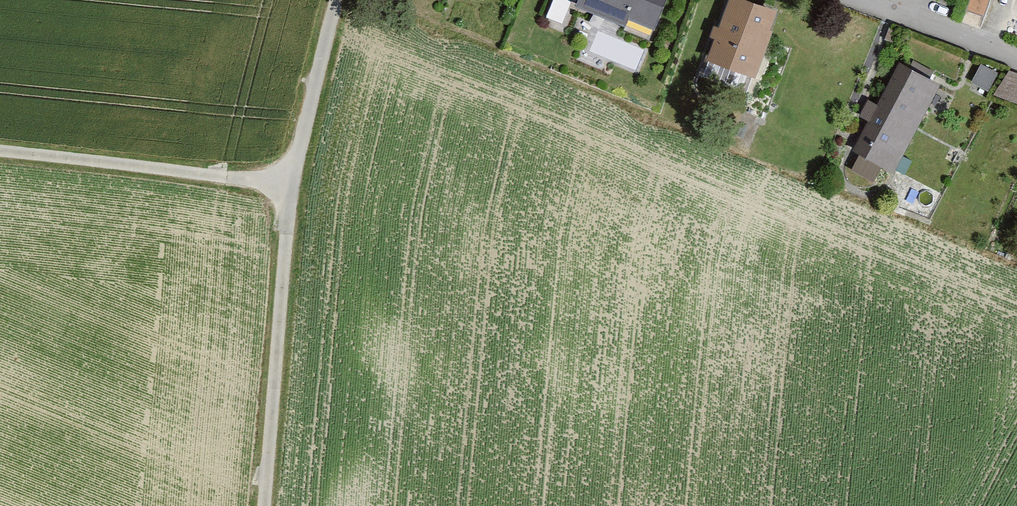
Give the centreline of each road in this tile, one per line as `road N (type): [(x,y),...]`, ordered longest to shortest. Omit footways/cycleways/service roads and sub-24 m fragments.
road 1 (track): [(264,505),(282,184),(339,0)]
road 2 (track): [(282,184),(0,164)]
road 3 (residential): [(1016,57),(875,0)]

